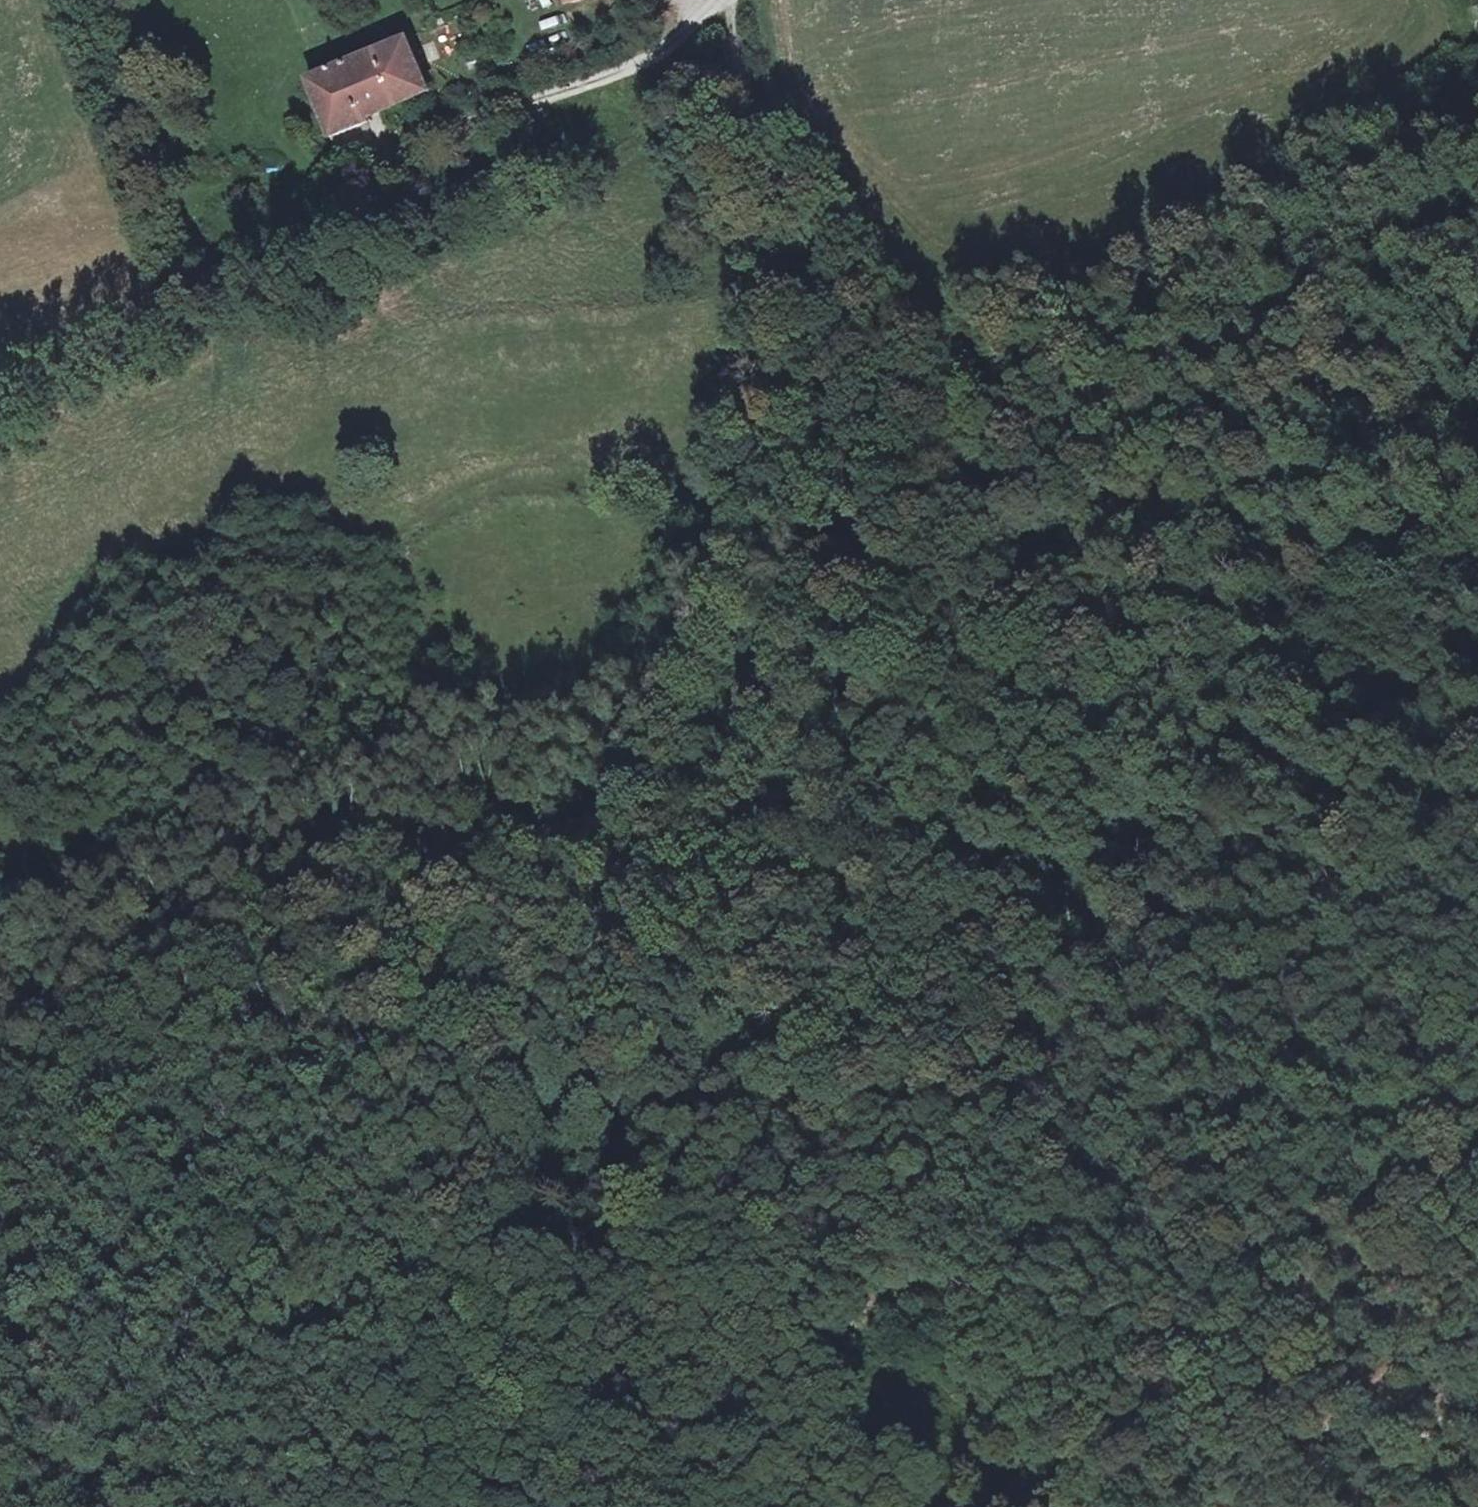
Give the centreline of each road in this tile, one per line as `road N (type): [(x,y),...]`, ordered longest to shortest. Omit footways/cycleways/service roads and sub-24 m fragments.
road 1 (track): [(728,0),(754,118),(791,186),(840,260),(900,315),(990,352),(1429,403),(1477,401)]
road 2 (track): [(429,132),(637,68),(723,0)]
road 3 (track): [(1477,1287),(1240,1506)]

